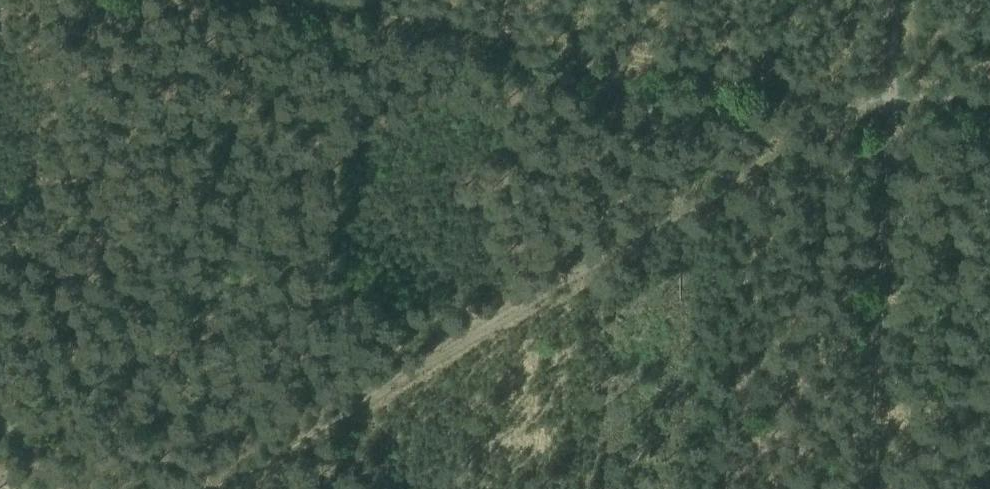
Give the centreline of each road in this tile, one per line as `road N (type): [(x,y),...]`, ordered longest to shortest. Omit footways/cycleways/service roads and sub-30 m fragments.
road 1 (track): [(215,488),(398,373),(467,341),(831,125),(889,105)]
road 2 (track): [(889,105),(266,0)]
road 3 (track): [(889,105),(872,488)]

